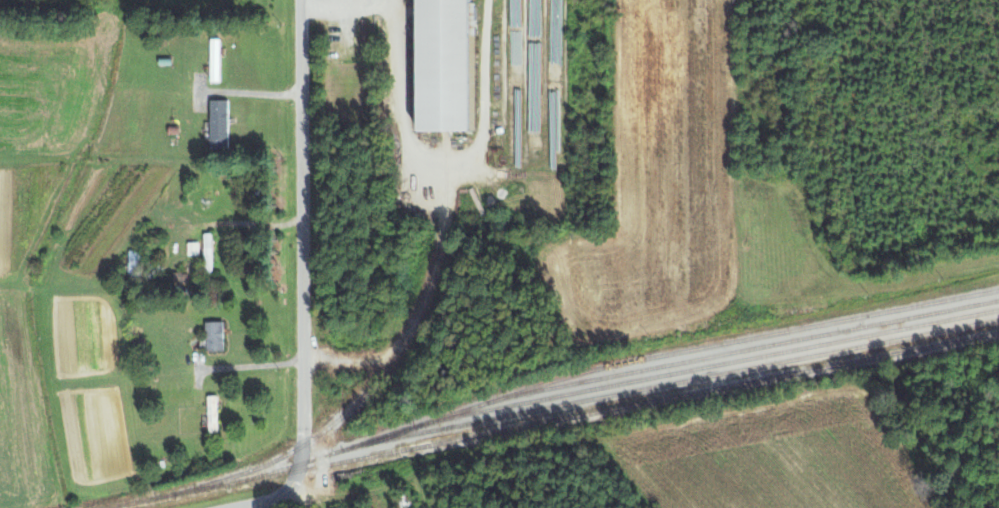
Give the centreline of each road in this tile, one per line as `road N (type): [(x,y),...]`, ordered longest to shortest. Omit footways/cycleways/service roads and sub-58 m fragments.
road 1 (residential): [(214,507),(279,493),(298,466),(297,0)]

